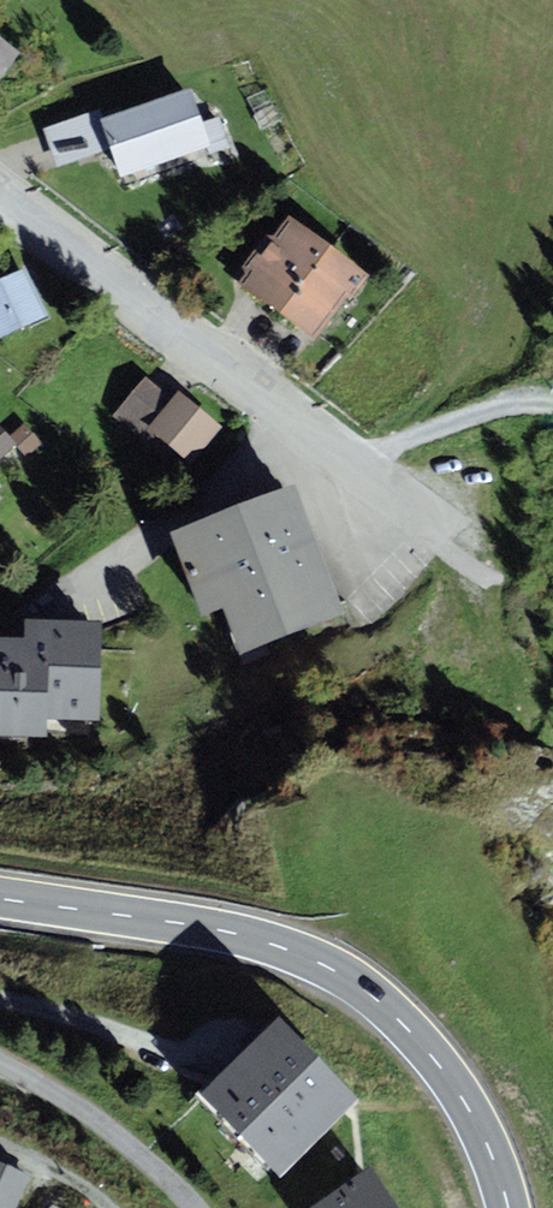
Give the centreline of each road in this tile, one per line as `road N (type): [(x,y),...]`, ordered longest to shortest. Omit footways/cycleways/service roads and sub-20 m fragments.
road 1 (primary): [(508,1207),(457,1089),(404,1025),(330,968),(250,936),(0,899)]
road 2 (residential): [(420,523),(361,462),(295,428),(0,191)]
road 3 (track): [(191,1207),(63,1094),(0,1063)]
road 4 (track): [(0,1000),(190,1061)]
road 5 (track): [(106,1207),(75,1182),(0,1147)]

